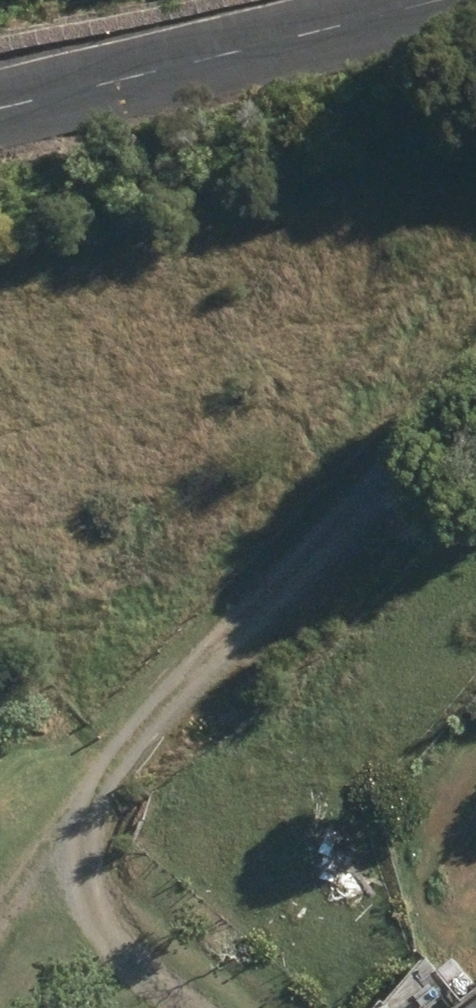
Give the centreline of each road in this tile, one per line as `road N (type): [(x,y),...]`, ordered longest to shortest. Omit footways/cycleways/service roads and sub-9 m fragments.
road 1 (track): [(475,384),(98,781),(0,921)]
road 2 (unclassified): [(418,0),(0,107)]
road 3 (track): [(98,781),(90,863),(123,934),(204,1007)]

